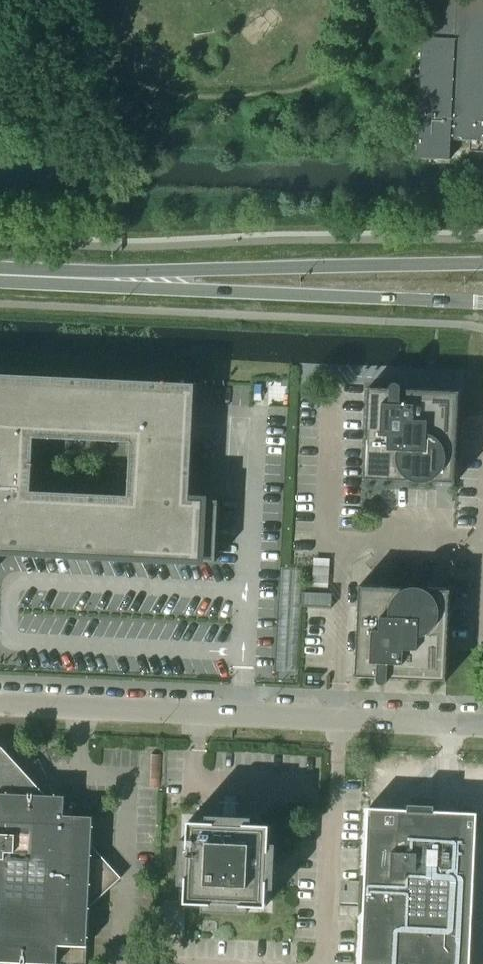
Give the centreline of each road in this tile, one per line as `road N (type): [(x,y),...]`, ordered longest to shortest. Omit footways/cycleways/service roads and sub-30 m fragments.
road 1 (unclassified): [(0,699),(482,720)]
road 2 (secondary): [(155,279),(189,290),(482,302)]
road 3 (secondary): [(482,265),(203,270),(155,279)]
road 4 (secondary): [(0,272),(155,279)]

